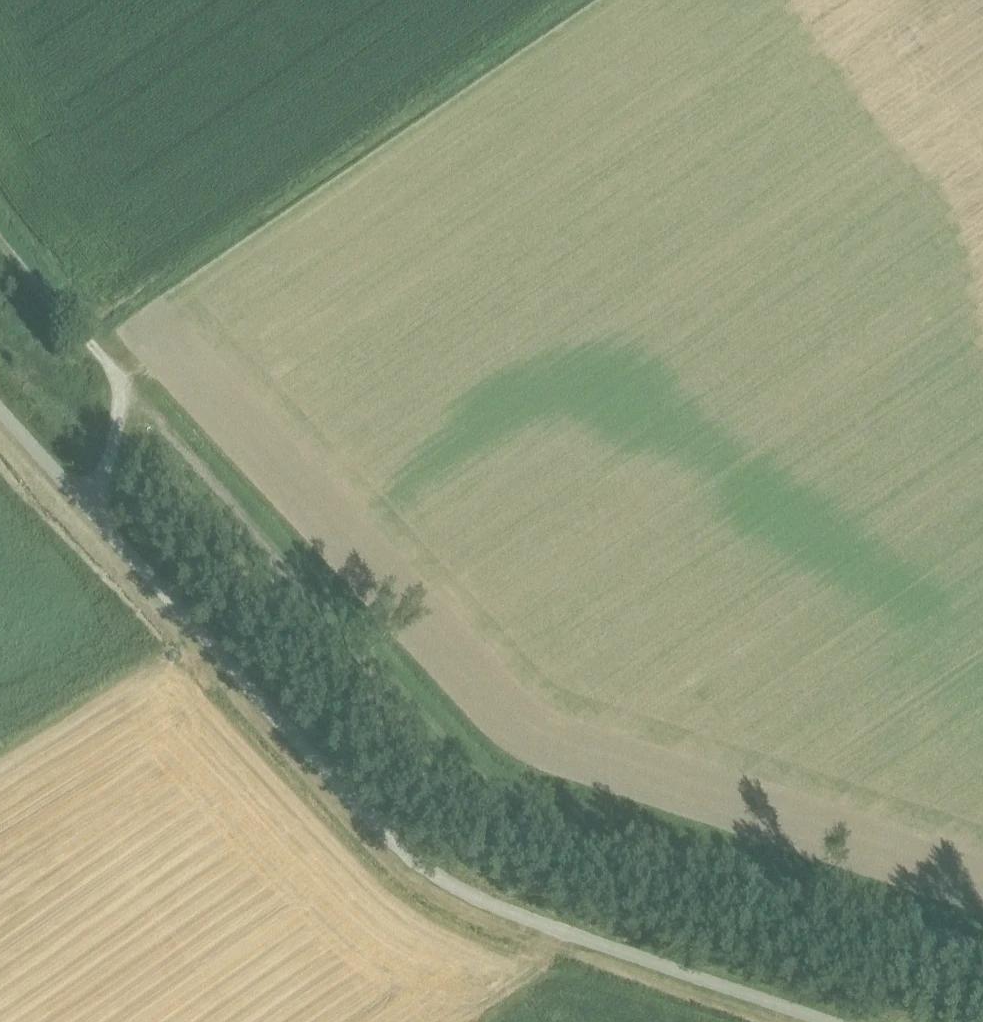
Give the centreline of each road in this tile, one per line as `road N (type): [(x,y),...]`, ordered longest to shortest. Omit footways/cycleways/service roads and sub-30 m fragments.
road 1 (unclassified): [(0,409),(397,843),(472,896),(828,1021)]

